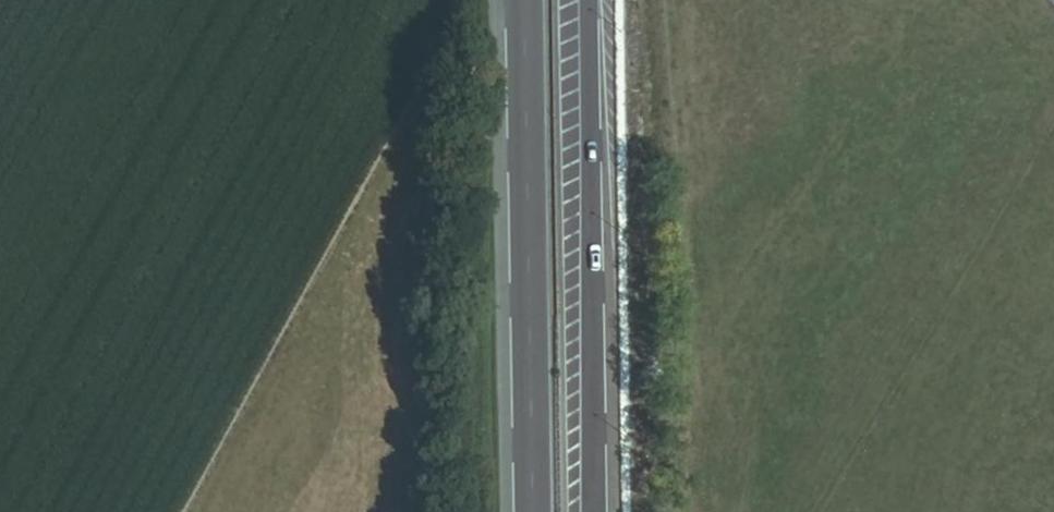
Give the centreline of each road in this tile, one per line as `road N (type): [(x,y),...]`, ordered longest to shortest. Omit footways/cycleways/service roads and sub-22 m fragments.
road 1 (trunk): [(525,0),(533,511)]
road 2 (trunk): [(592,511),(587,0)]

